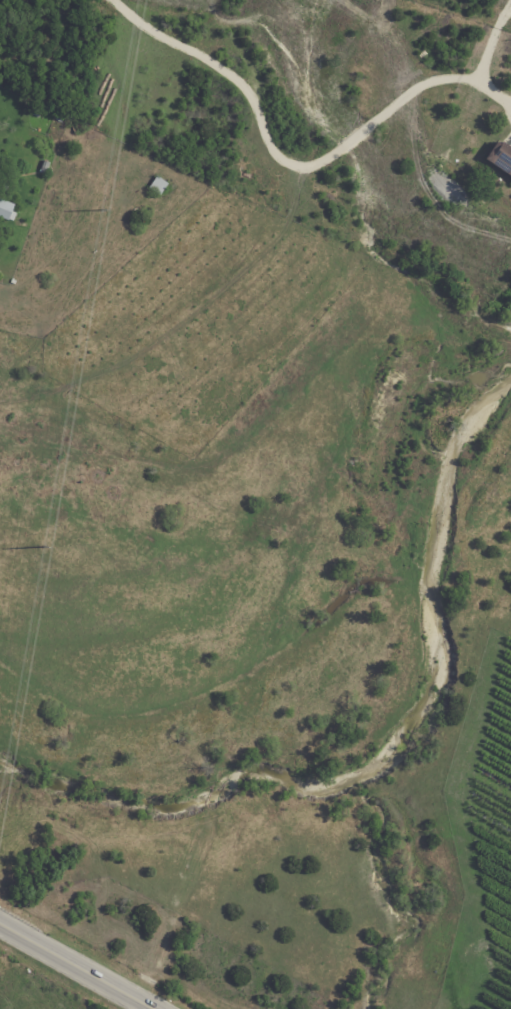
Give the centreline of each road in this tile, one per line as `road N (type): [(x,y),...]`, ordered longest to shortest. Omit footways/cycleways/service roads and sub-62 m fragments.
road 1 (secondary): [(0,923),(158,1008)]

